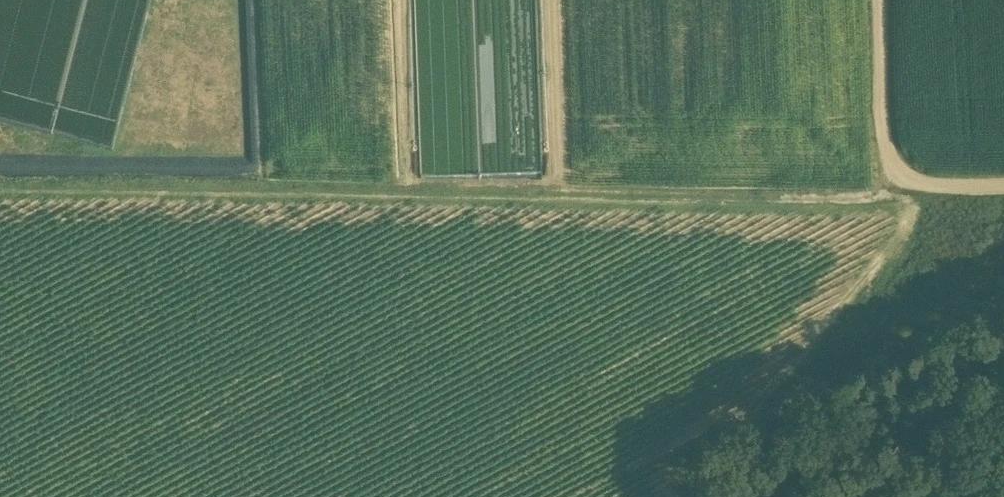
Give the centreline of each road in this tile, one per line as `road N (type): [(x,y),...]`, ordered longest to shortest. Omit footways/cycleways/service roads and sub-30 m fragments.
road 1 (track): [(705,496),(709,453),(1003,309)]
road 2 (track): [(877,0),(885,179),(1003,181)]

